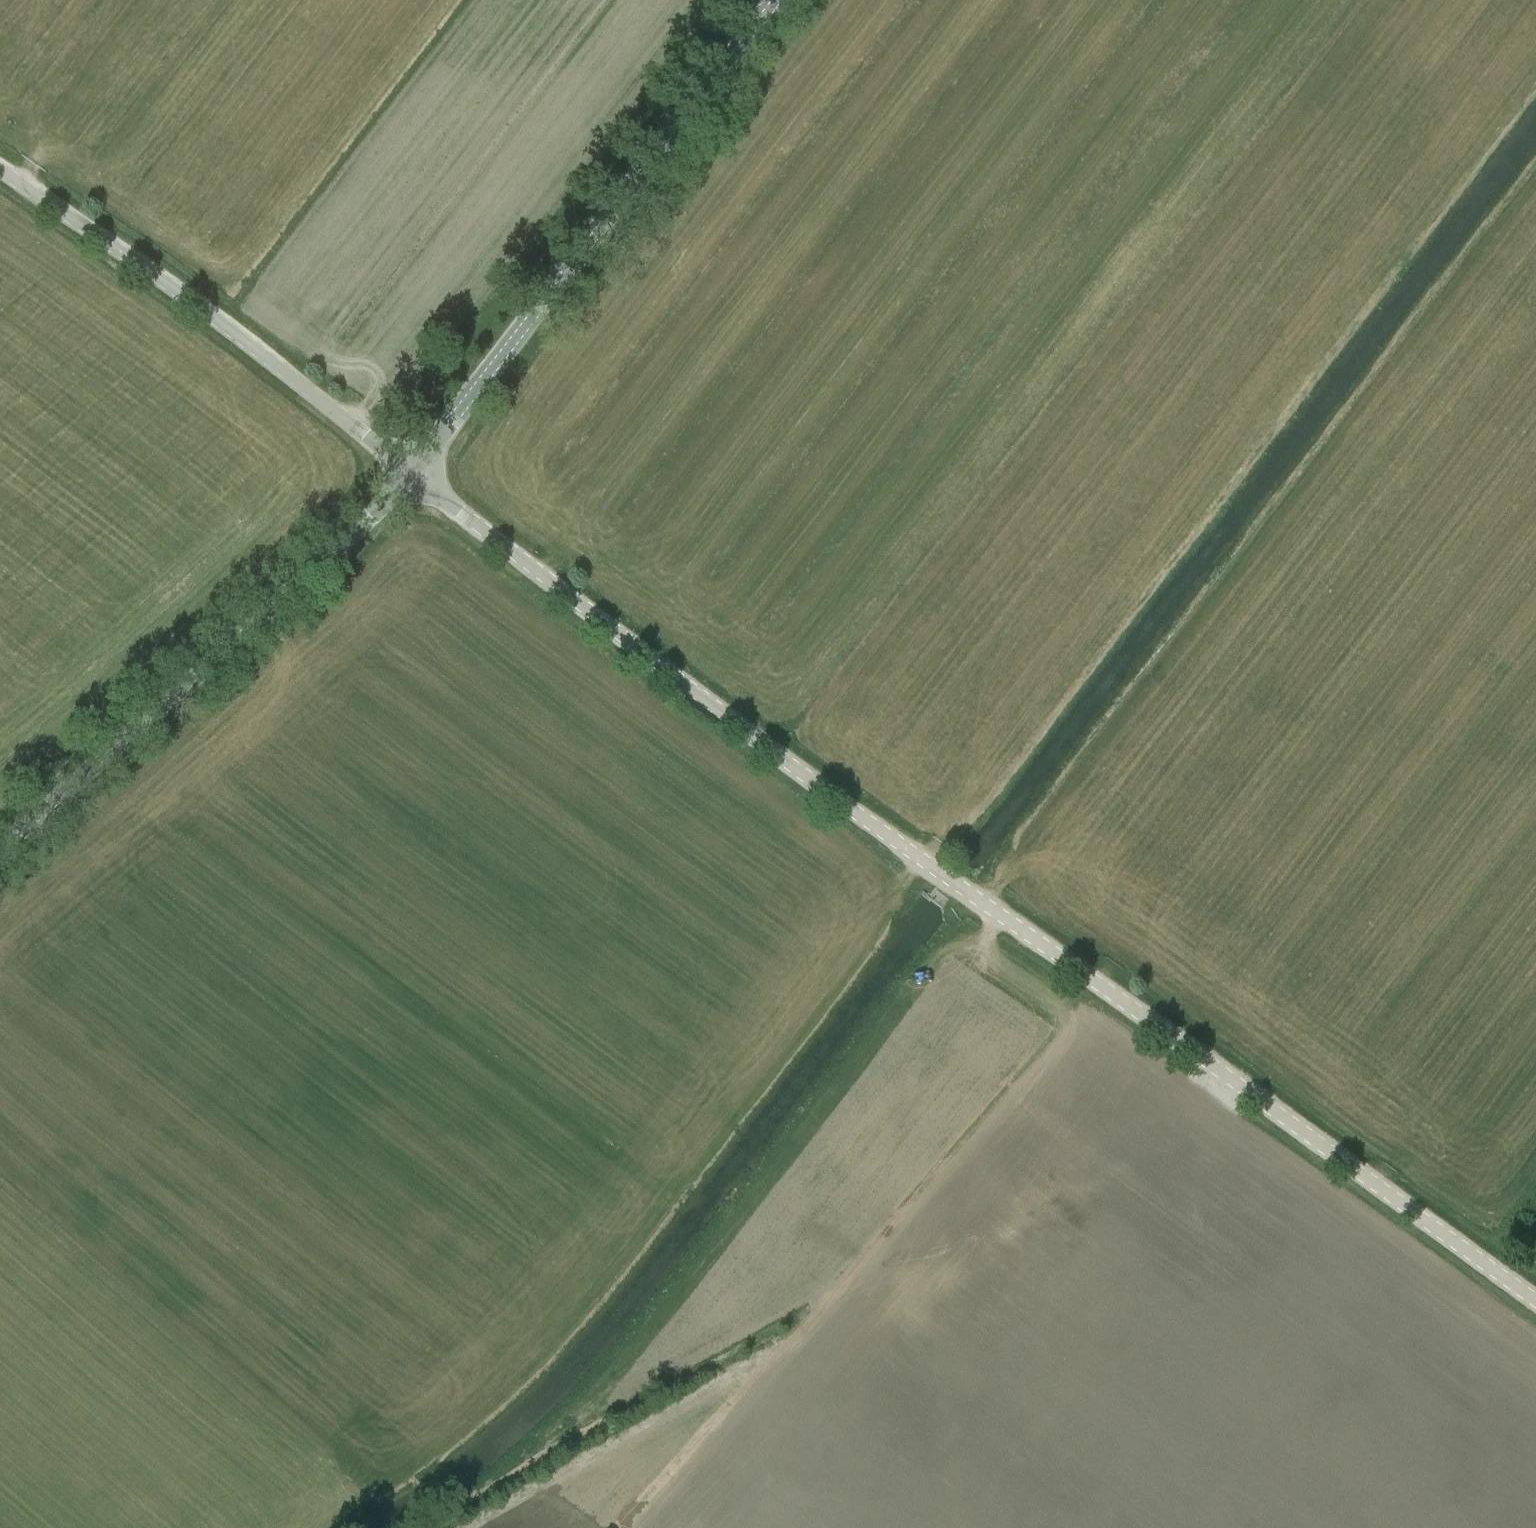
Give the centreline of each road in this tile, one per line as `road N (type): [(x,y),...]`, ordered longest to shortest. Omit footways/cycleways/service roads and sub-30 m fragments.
road 1 (unclassified): [(1535,1301),(731,721),(412,473)]
road 2 (track): [(1232,1081),(1204,1107),(467,1527)]
road 3 (unclassified): [(412,473),(777,0)]
road 4 (unclassified): [(0,845),(412,473)]
road 5 (unclassified): [(412,473),(221,323),(0,170)]

